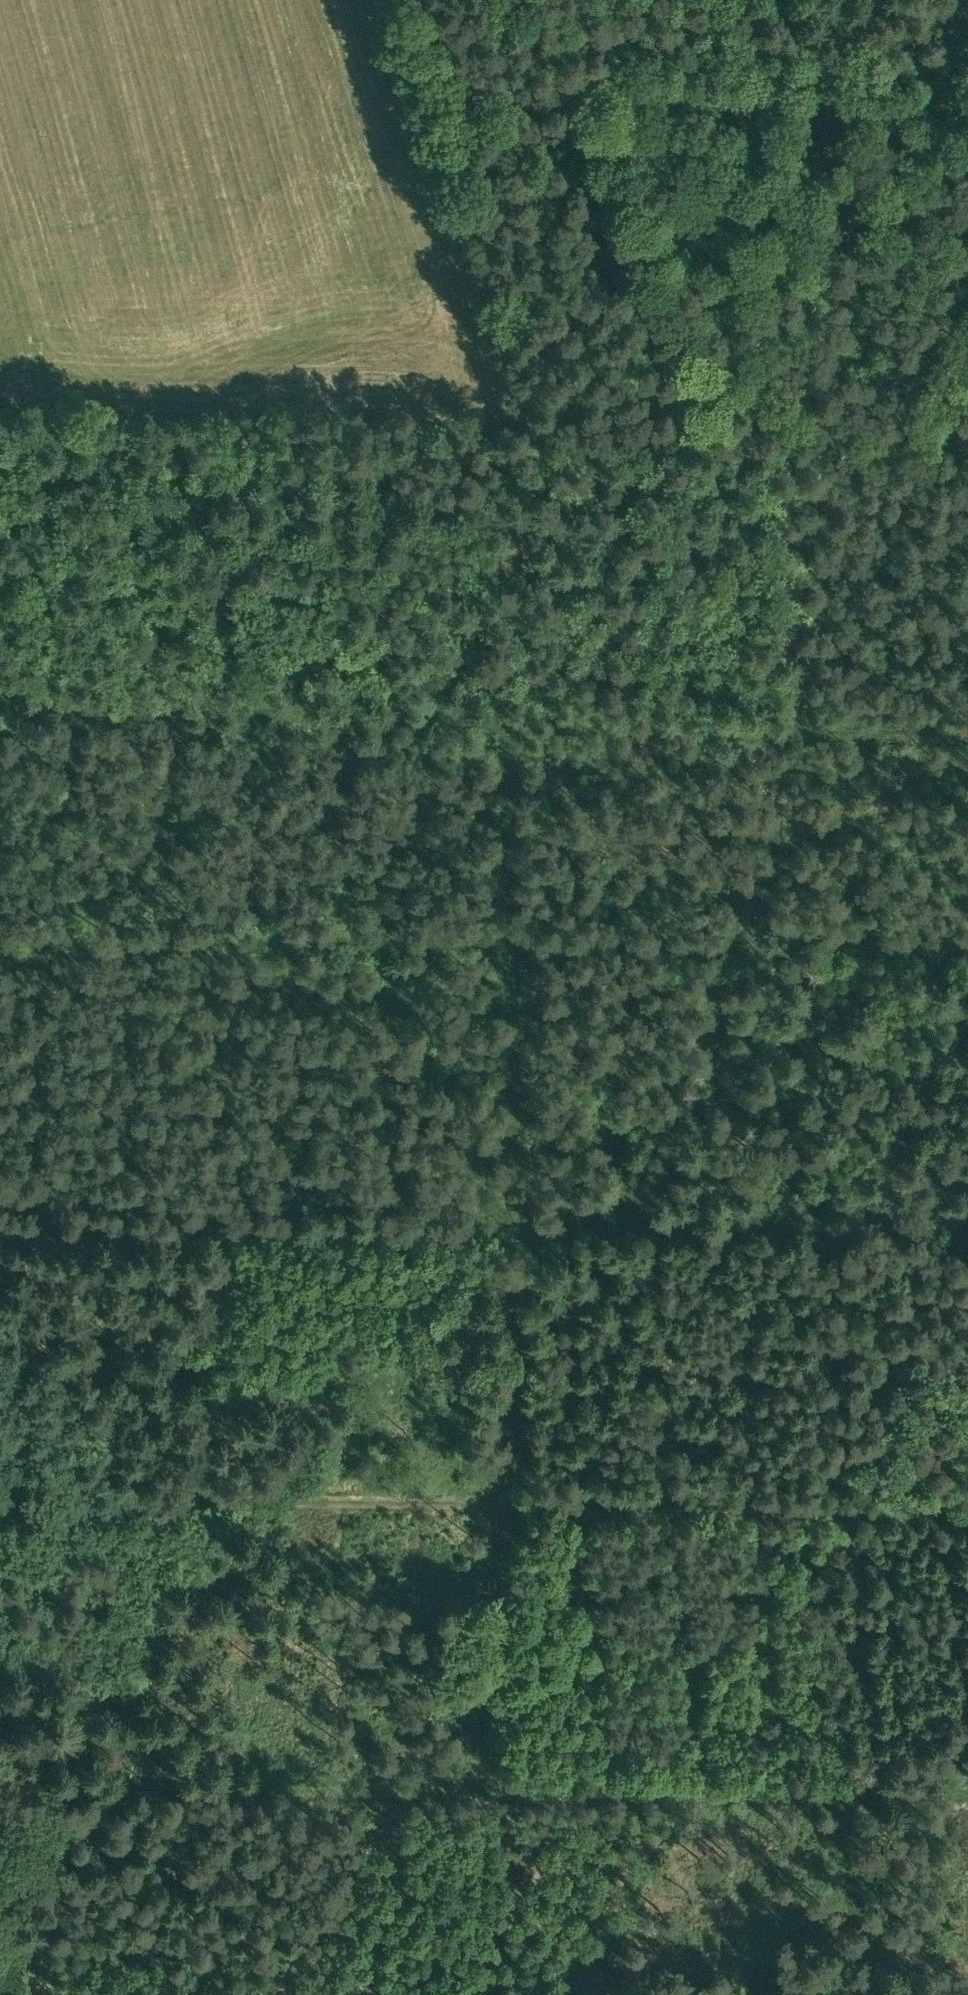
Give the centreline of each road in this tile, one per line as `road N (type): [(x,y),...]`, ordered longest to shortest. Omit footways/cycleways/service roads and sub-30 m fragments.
road 1 (track): [(967,1499),(0,1488)]

